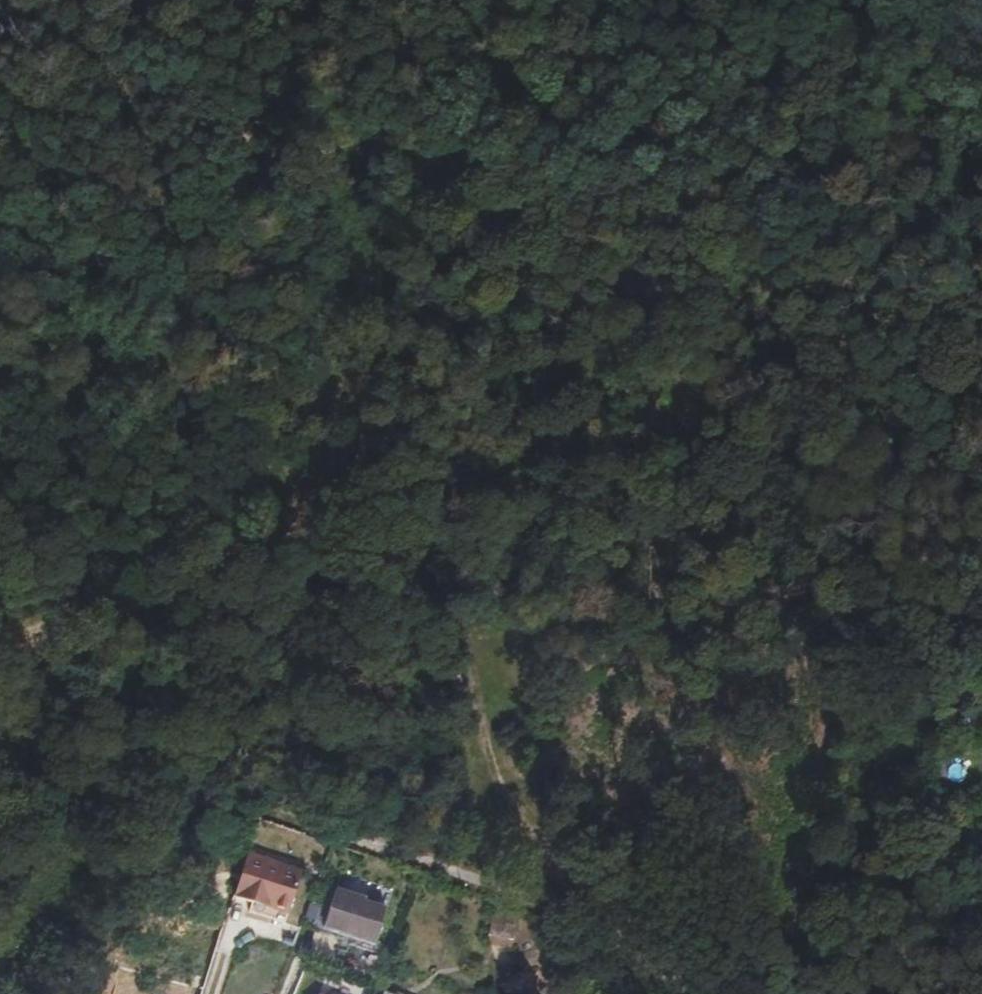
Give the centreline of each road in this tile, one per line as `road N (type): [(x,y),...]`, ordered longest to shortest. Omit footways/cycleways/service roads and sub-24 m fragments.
road 1 (residential): [(715,993),(637,939),(569,910),(248,803)]

